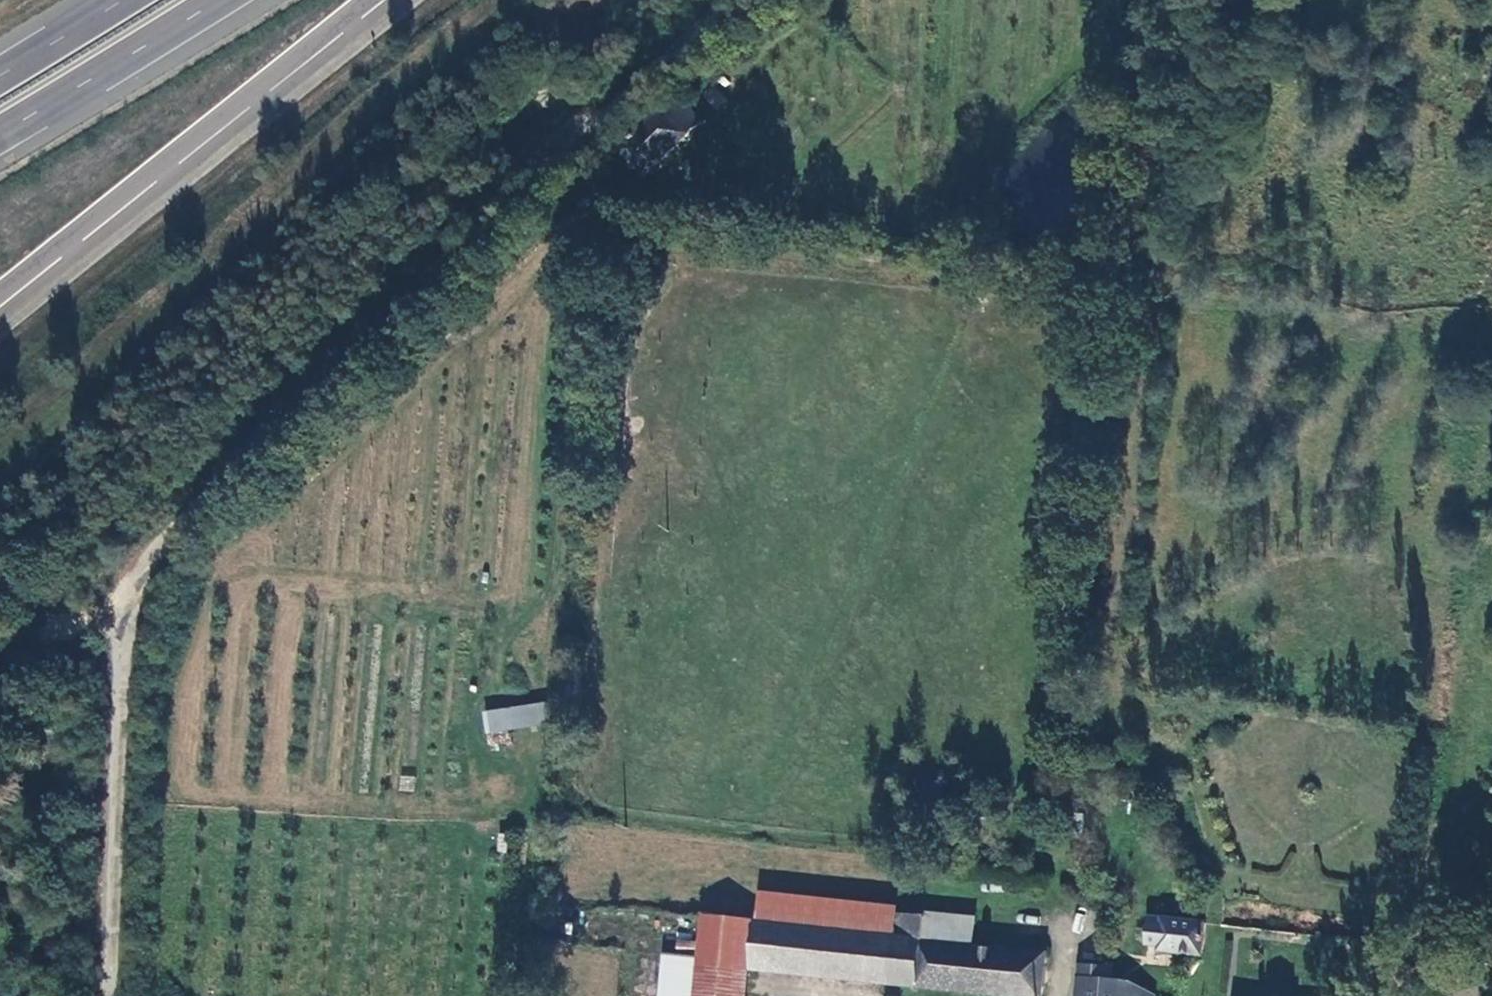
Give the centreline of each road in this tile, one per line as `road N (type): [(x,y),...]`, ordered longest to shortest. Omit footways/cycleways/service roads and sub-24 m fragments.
road 1 (motorway): [(0,298),(372,0)]
road 2 (motorway): [(0,138),(226,0)]
road 3 (motorway): [(128,0),(0,79)]

